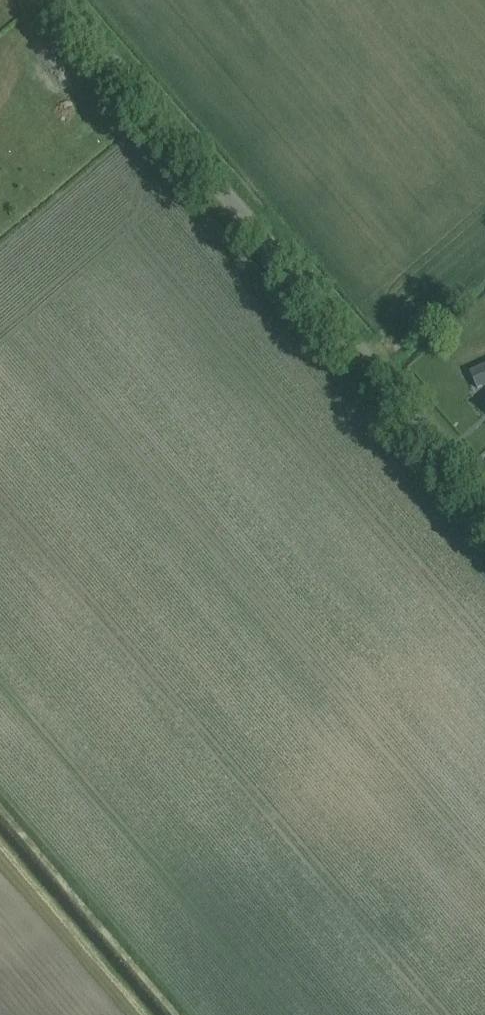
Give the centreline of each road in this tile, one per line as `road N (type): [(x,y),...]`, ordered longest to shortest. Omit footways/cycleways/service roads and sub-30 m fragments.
road 1 (unclassified): [(484,494),(62,0)]

